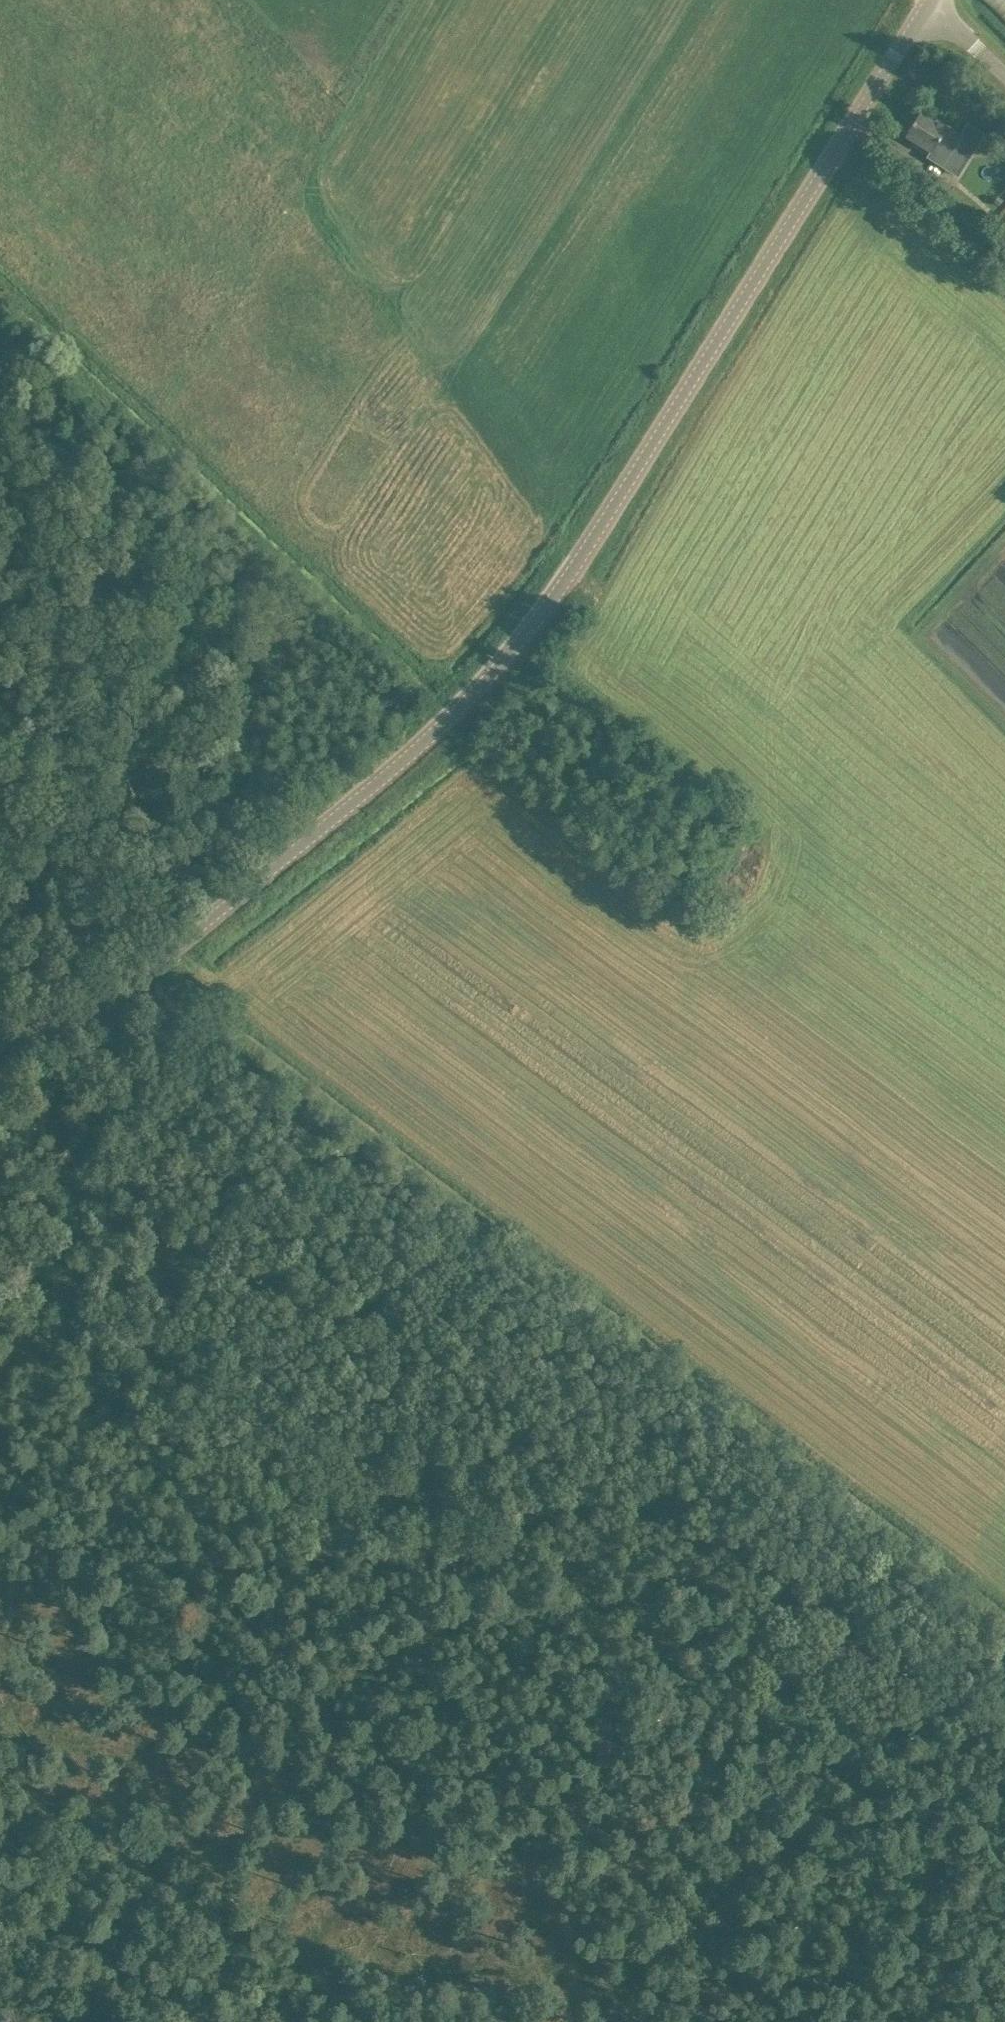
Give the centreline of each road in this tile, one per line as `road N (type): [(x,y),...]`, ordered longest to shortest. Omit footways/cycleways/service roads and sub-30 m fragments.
road 1 (tertiary): [(0,1090),(277,883),(448,721),(582,551),(932,2)]
road 2 (track): [(608,2021),(652,1962),(849,1781),(911,1714),(1004,1659)]

